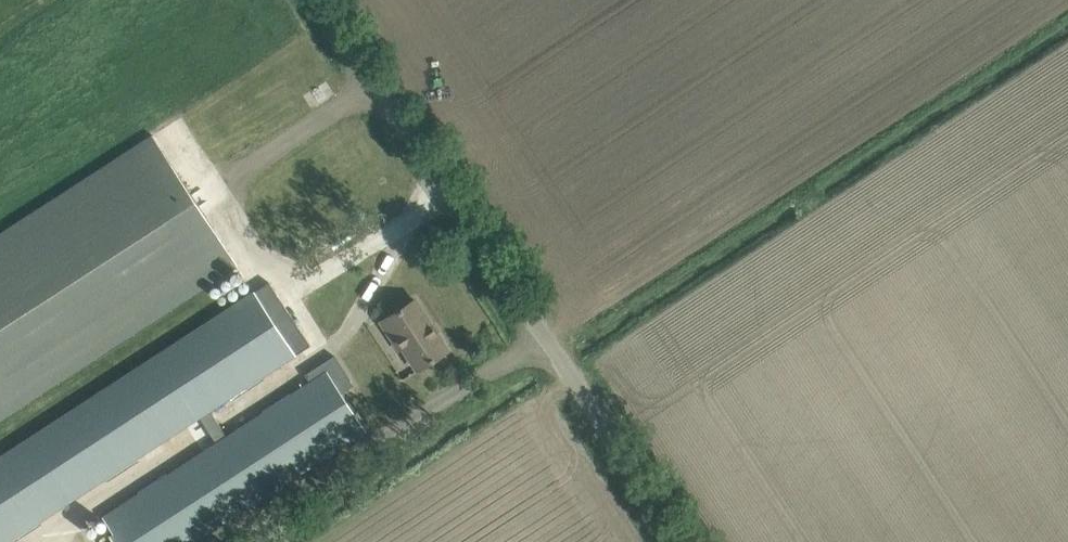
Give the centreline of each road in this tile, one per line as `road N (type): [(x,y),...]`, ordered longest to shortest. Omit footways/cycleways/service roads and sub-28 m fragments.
road 1 (unclassified): [(684,541),(328,0)]

